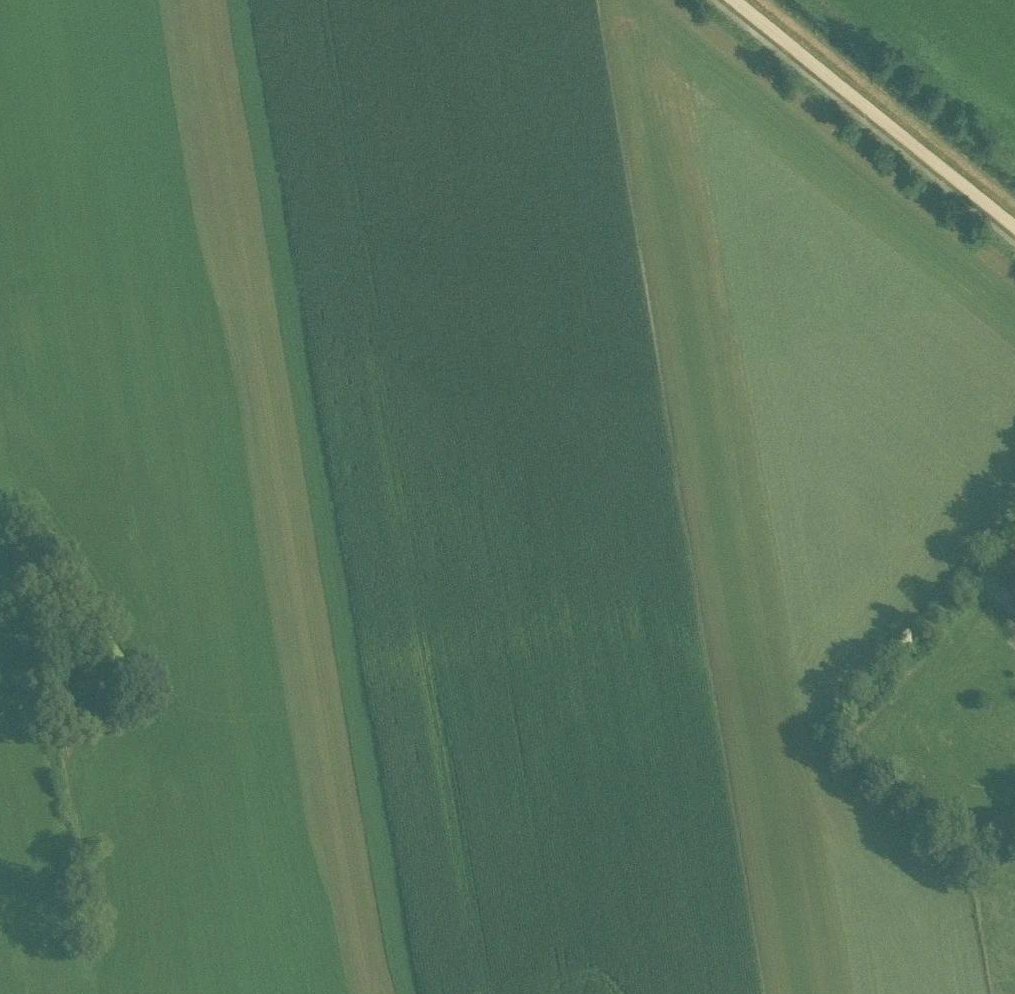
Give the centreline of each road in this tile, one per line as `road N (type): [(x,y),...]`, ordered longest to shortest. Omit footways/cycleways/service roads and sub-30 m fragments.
road 1 (track): [(1014,224),(733,0)]

